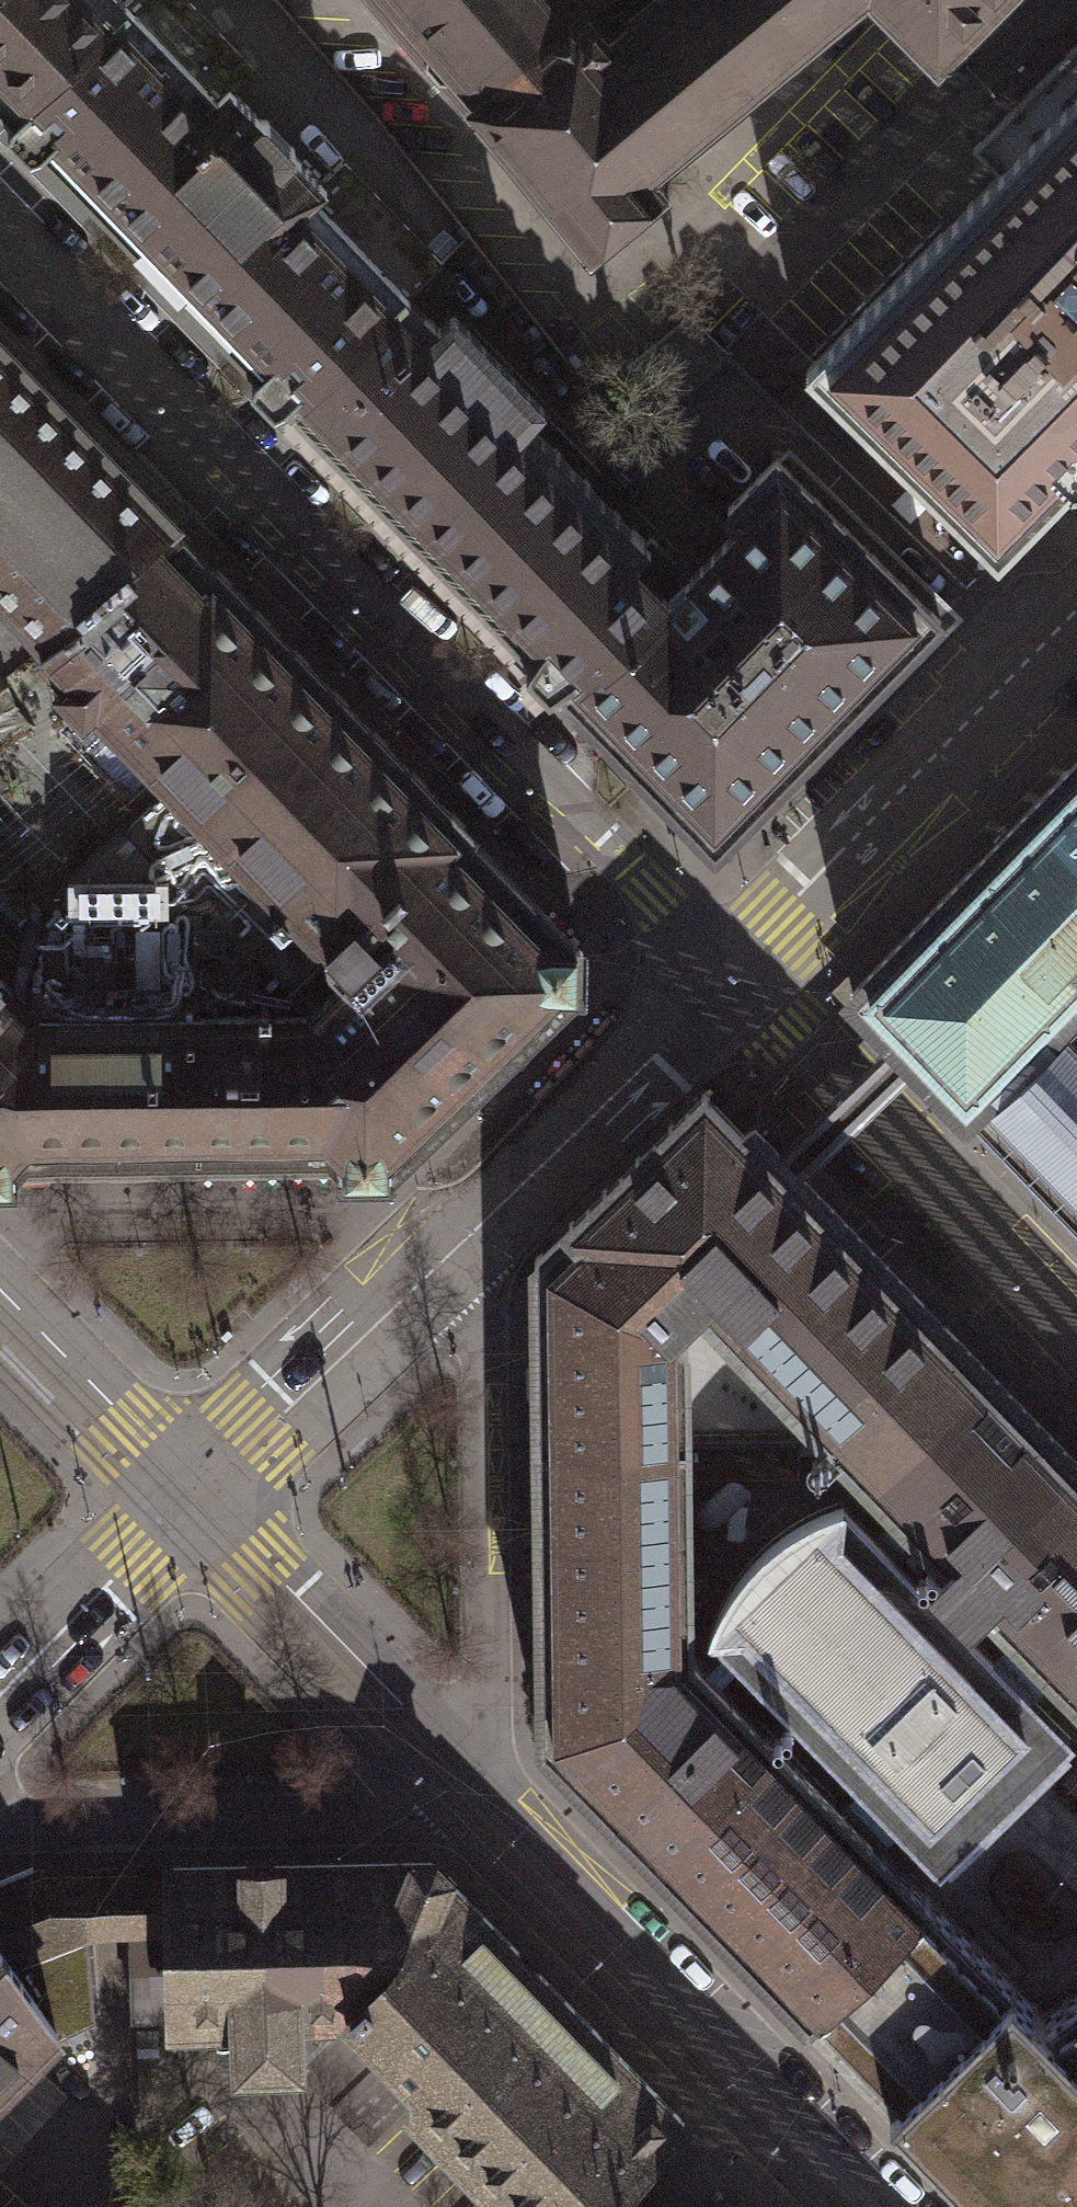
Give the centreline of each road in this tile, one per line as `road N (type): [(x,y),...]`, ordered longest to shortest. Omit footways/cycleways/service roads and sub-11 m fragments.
road 1 (residential): [(0,240),(730,976)]
road 2 (residential): [(873,2206),(187,1498)]
road 3 (residential): [(730,976),(446,1260),(187,1498)]
road 4 (residential): [(1076,613),(730,976)]
road 5 (residential): [(730,976),(1076,1337)]
road 6 (residential): [(187,1498),(0,1304)]
road 7 (residential): [(187,1498),(0,1687)]

